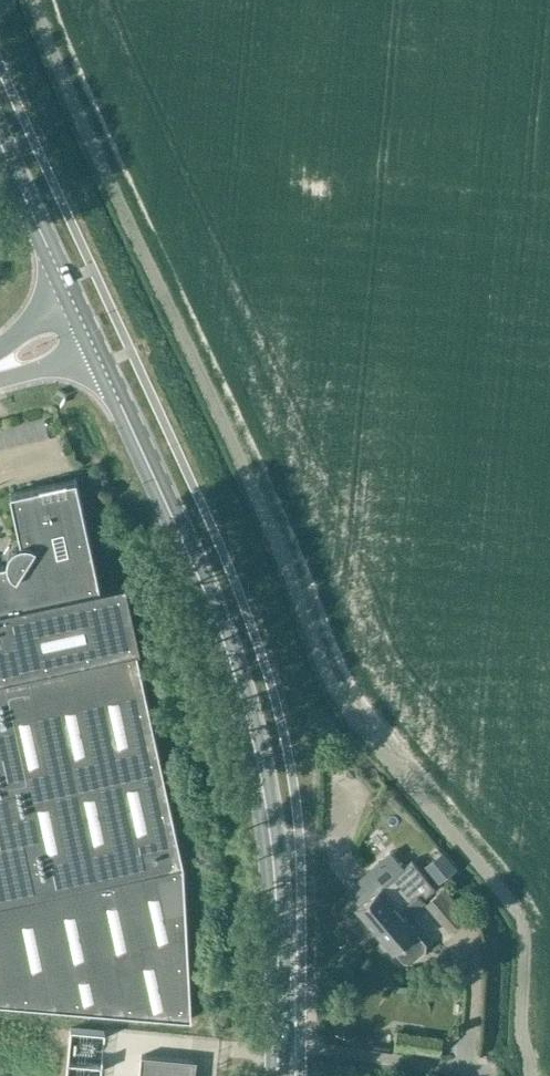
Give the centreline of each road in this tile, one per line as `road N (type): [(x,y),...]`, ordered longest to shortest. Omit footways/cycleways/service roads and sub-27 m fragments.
road 1 (primary): [(278,1075),(271,843),(250,718),(214,605),(99,355)]
road 2 (primary): [(68,289),(0,141)]

